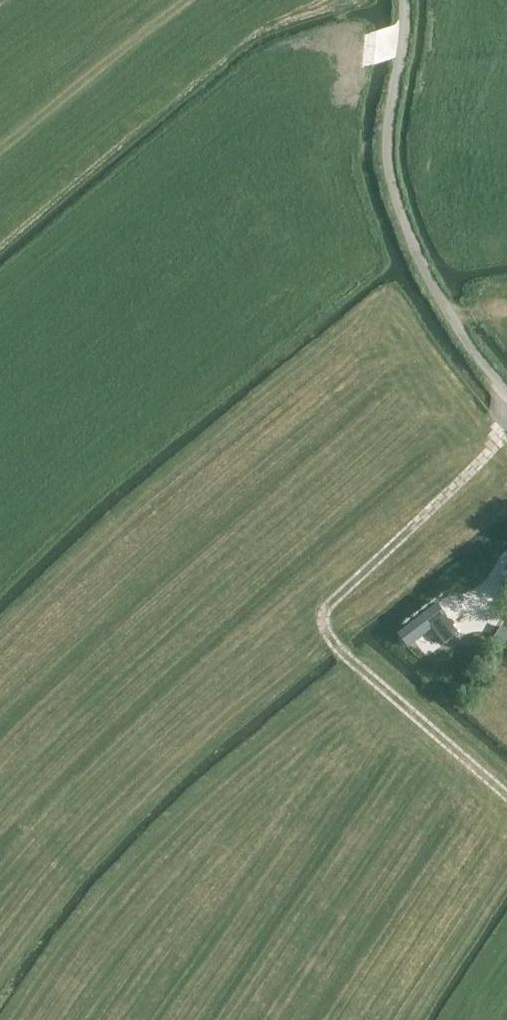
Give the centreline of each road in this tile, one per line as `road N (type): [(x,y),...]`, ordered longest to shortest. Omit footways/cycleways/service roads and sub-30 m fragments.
road 1 (unclassified): [(506,390),(424,272),(387,164),(410,0)]
road 2 (track): [(331,608),(494,448),(506,423)]
road 3 (track): [(359,720),(354,660),(331,608),(246,676)]

